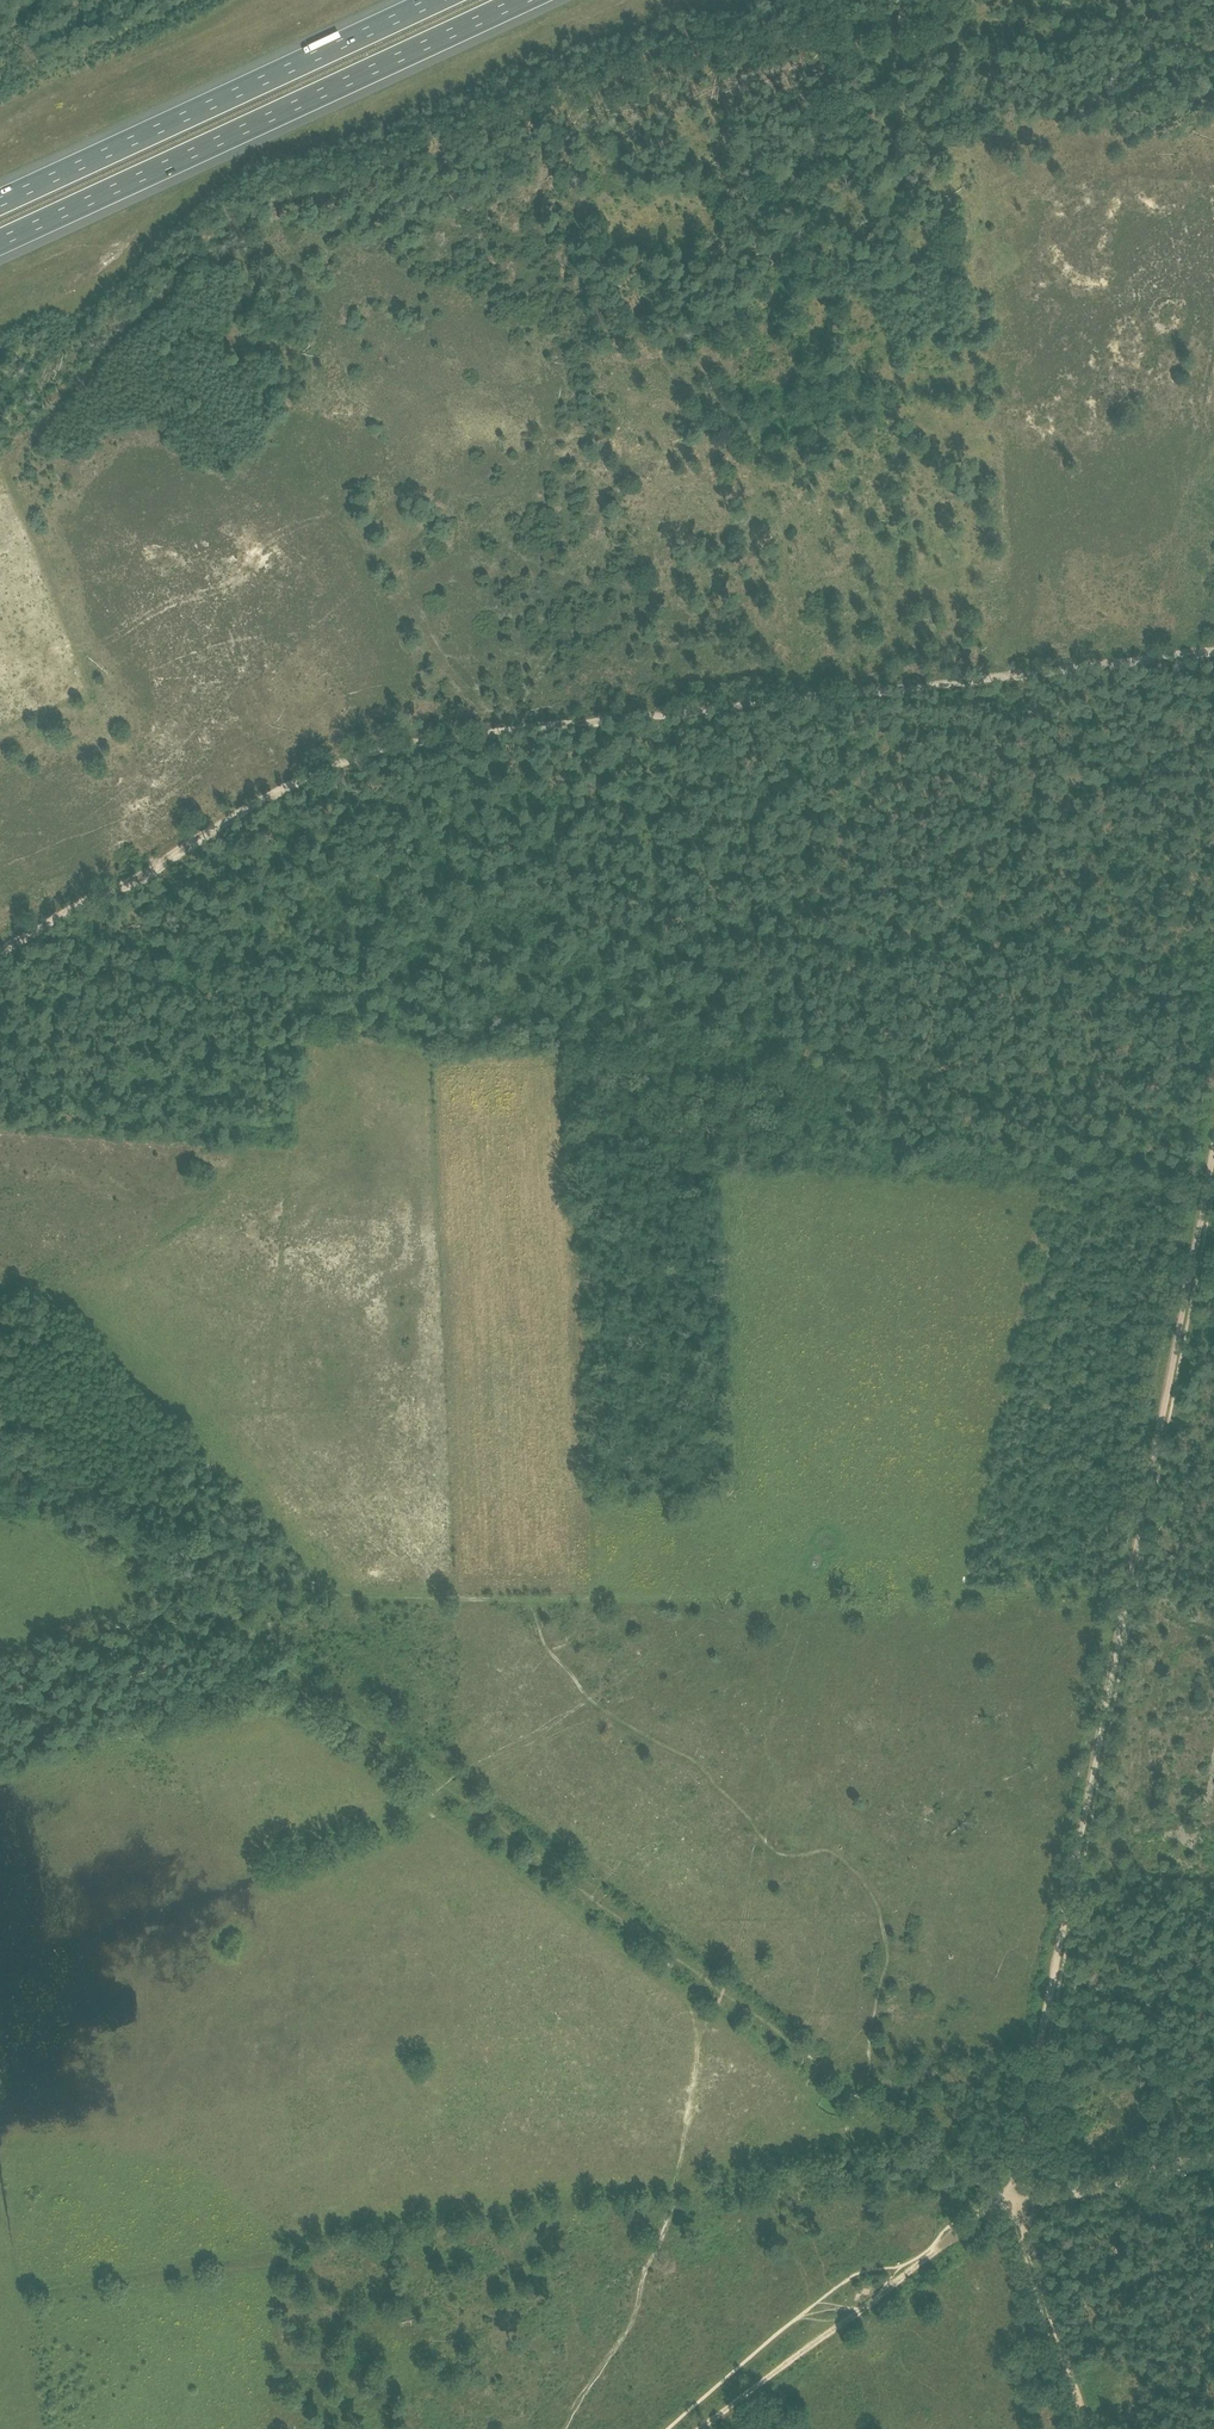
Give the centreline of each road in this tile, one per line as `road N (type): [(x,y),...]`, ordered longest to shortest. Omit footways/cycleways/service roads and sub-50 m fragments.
road 1 (track): [(1213,657),(459,734),(374,754),(262,804),(0,955)]
road 2 (track): [(1014,2200),(1213,1144)]
road 3 (motorway): [(0,241),(522,0)]
road 4 (motorway): [(434,0),(0,201)]
road 5 (track): [(1014,2200),(708,2428)]
road 6 (track): [(1086,2428),(1014,2200)]
road 7 (unclassified): [(1014,2200),(1213,2154)]

